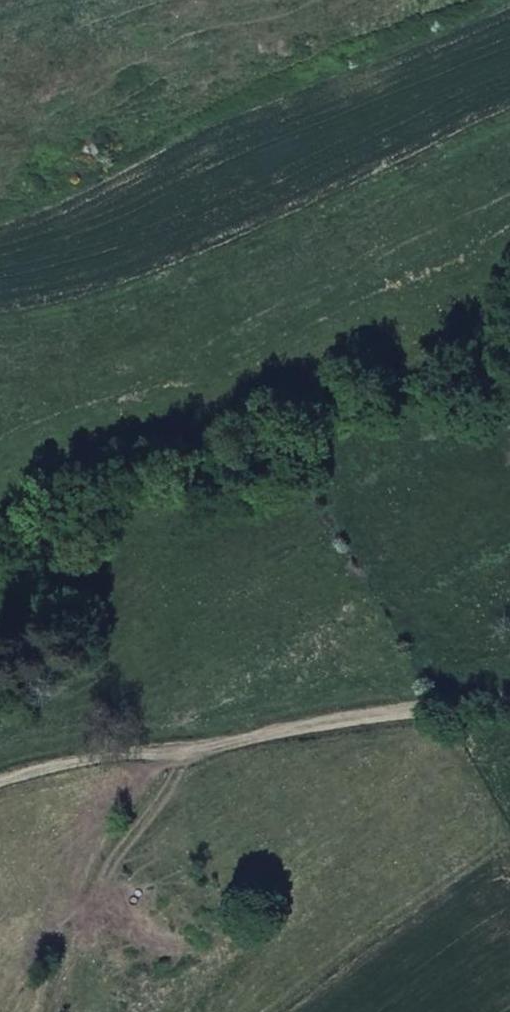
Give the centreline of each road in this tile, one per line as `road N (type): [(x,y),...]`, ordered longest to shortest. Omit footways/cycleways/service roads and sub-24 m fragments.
road 1 (track): [(0,789),(125,754),(181,759),(509,698)]

